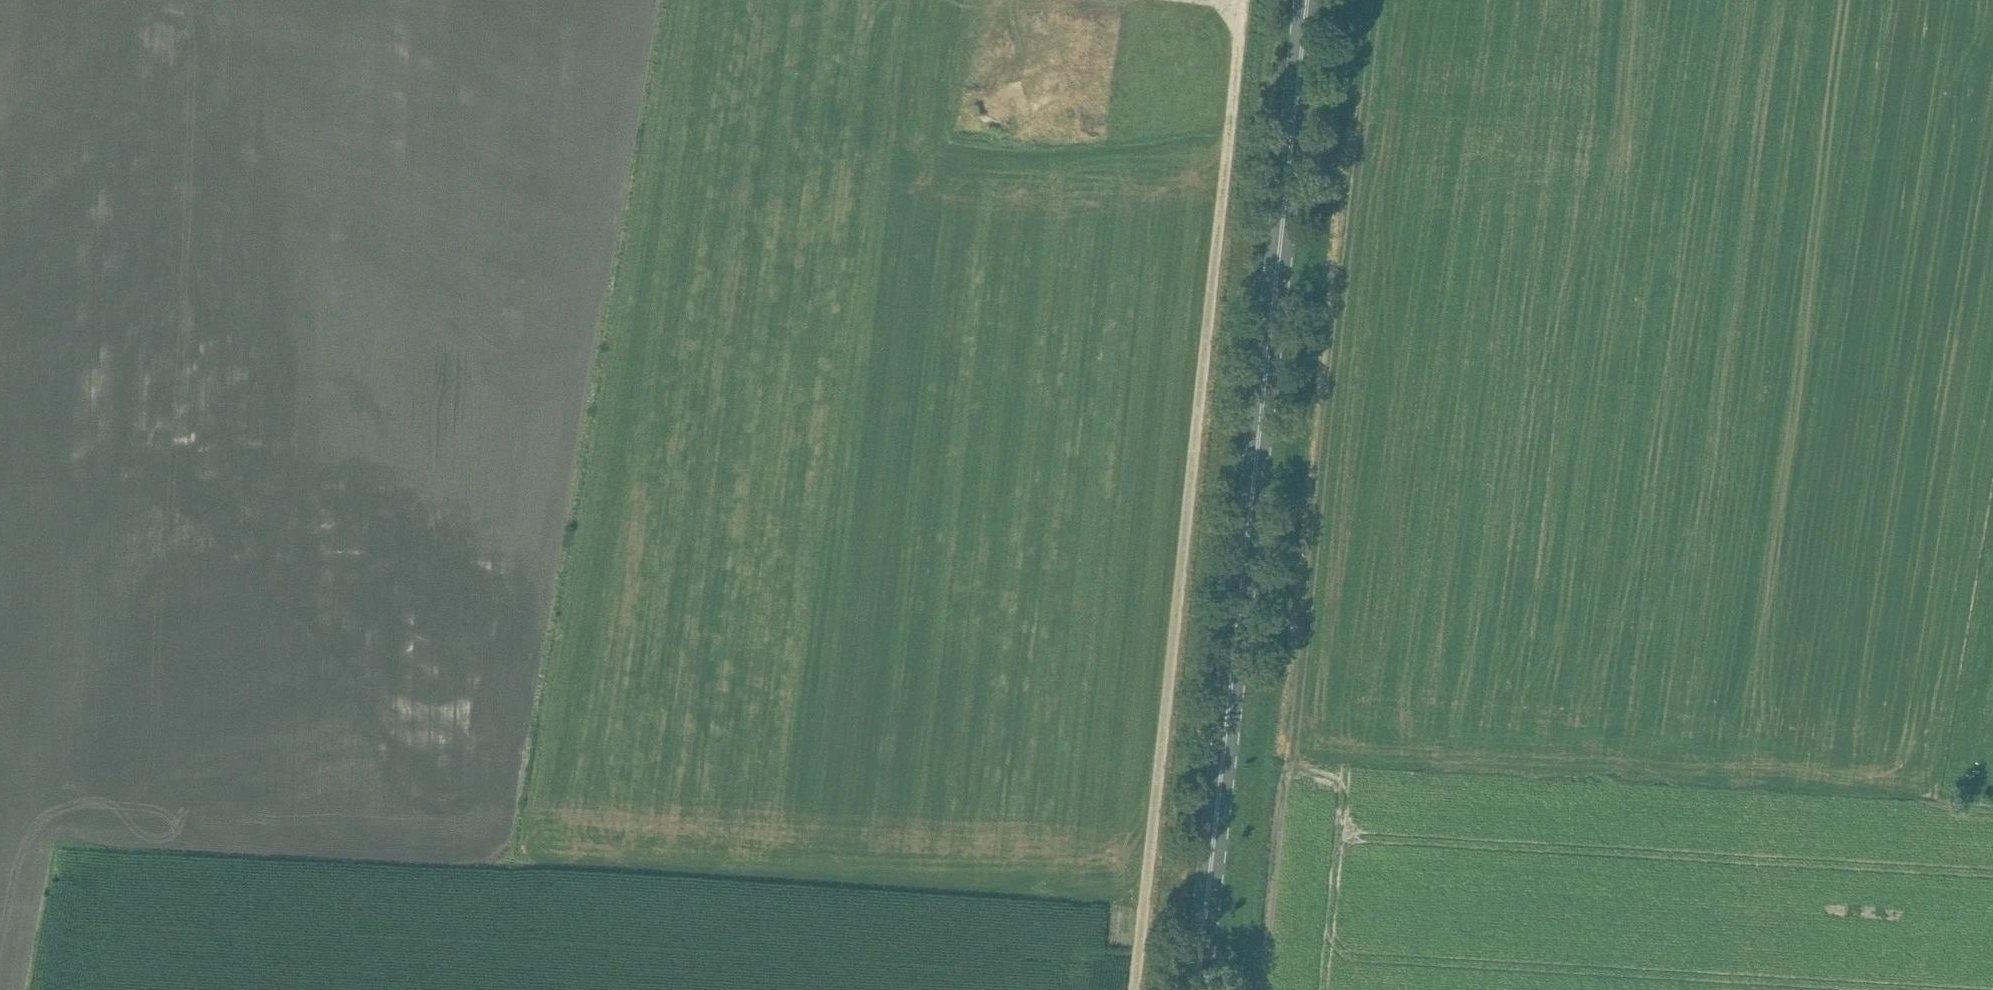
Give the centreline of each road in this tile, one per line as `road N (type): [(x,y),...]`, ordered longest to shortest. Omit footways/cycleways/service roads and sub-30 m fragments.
road 1 (primary): [(1308,0),(1197,989)]
road 2 (track): [(1243,3),(1134,989)]

